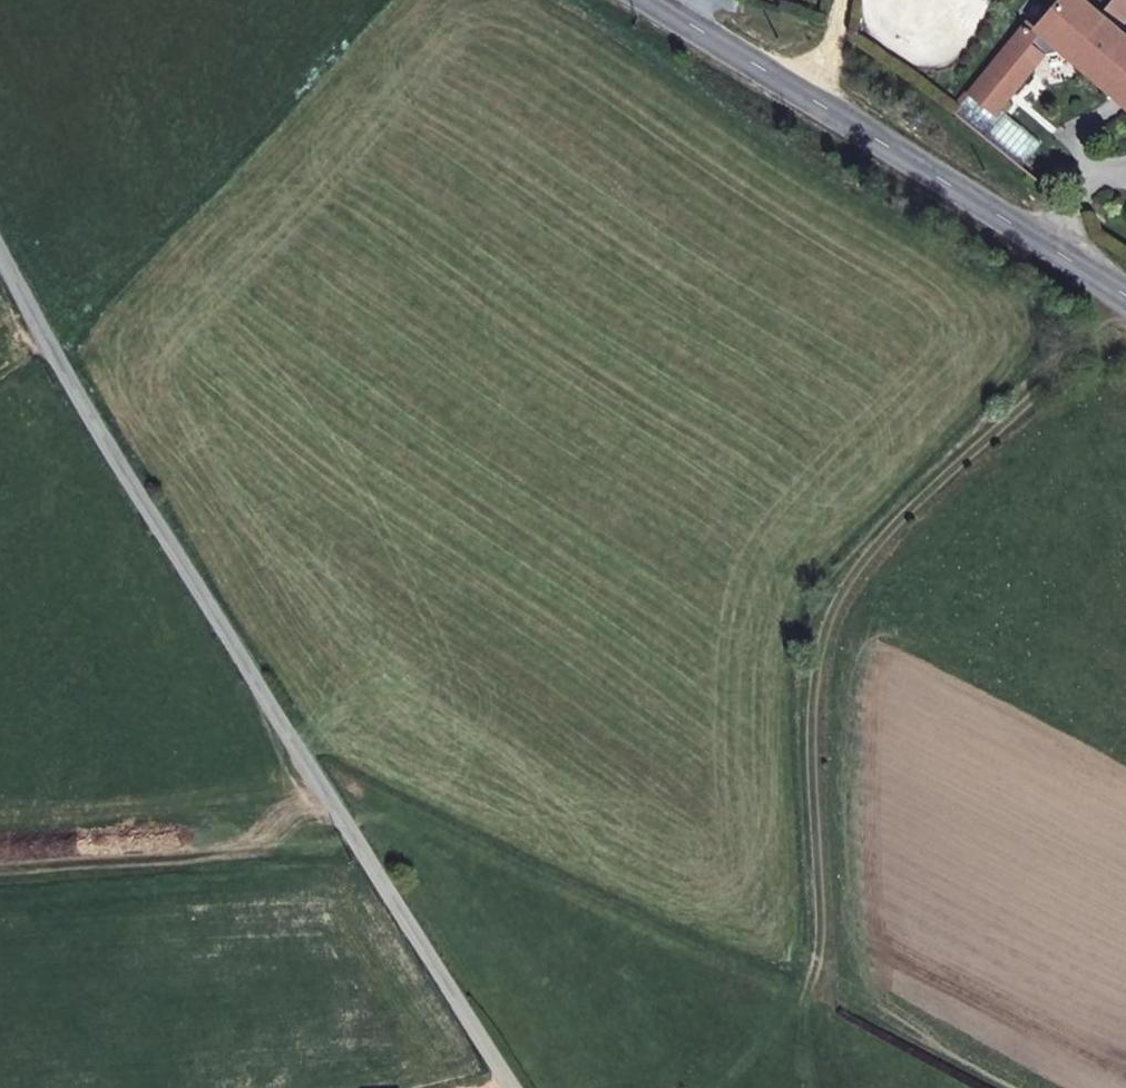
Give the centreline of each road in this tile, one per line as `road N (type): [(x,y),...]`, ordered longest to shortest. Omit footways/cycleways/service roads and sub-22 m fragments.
road 1 (unclassified): [(0,246),(157,522),(513,1087)]
road 2 (tertiary): [(654,0),(1125,295)]

